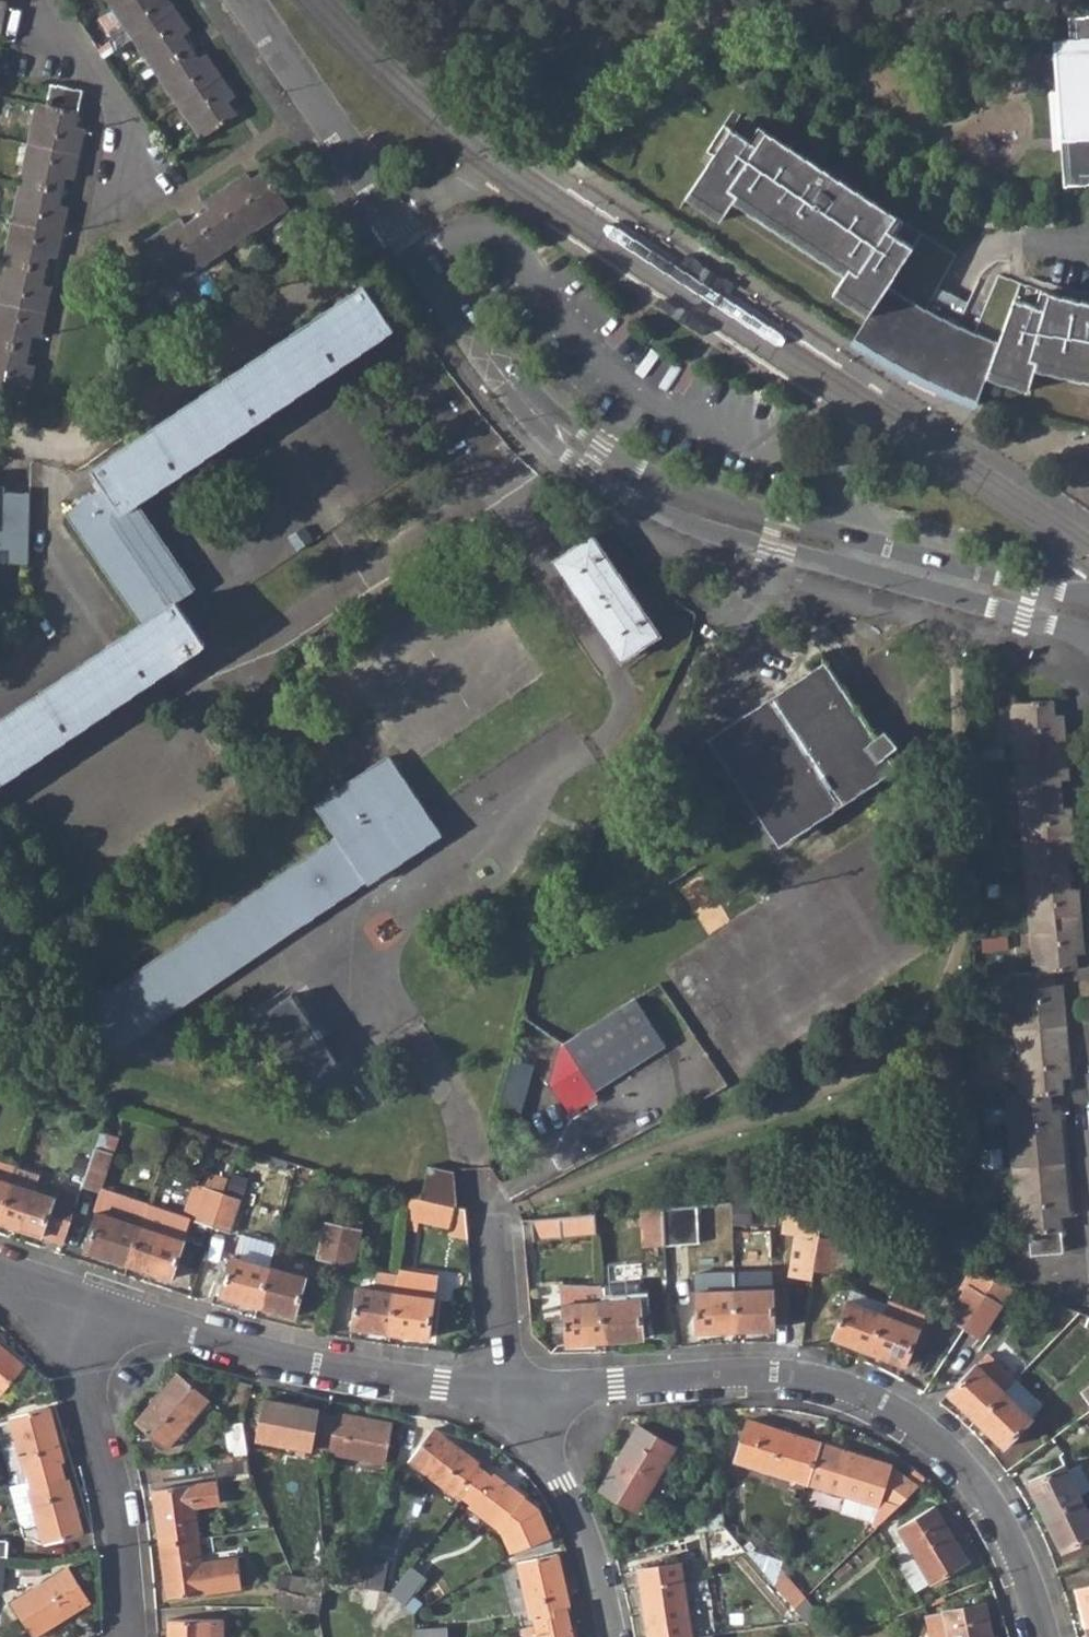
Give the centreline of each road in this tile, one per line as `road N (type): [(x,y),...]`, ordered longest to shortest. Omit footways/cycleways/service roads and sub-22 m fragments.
road 1 (residential): [(1047,1636),(1033,1584),(993,1506),(916,1416),(799,1371),(513,1386)]
road 2 (residential): [(506,378),(561,451),(679,521),(1088,636)]
road 3 (residential): [(1088,594),(679,487),(616,455),(506,378)]
road 4 (residential): [(513,1386),(360,1377),(186,1334),(54,1288)]
road 5 (residential): [(506,378),(245,0)]
road 6 (residential): [(54,1288),(100,1430),(130,1636)]
road 7 (residential): [(612,1636),(568,1491),(513,1386)]
road 8 (residential): [(513,1386),(485,1184)]
road 9 (residential): [(39,0),(127,128),(130,175)]

